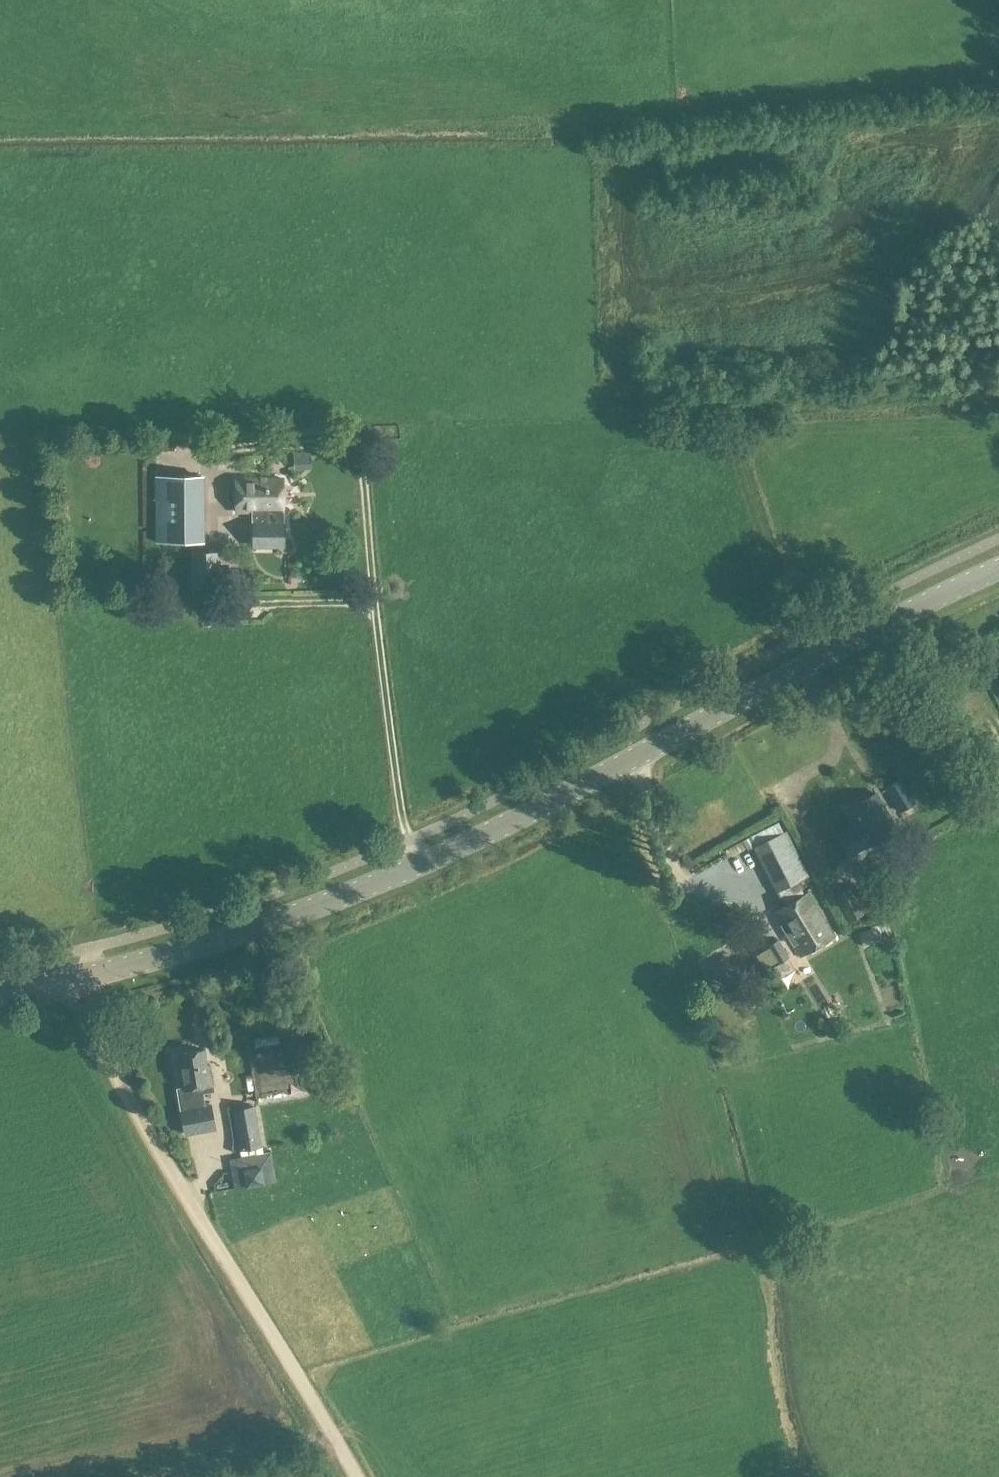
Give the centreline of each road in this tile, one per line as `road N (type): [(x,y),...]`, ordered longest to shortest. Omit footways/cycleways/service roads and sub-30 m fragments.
road 1 (tertiary): [(0,1000),(157,963),(314,911),(491,835),(998,570)]
road 2 (track): [(70,984),(98,1050),(356,1476)]
road 3 (track): [(331,1435),(168,1476)]

